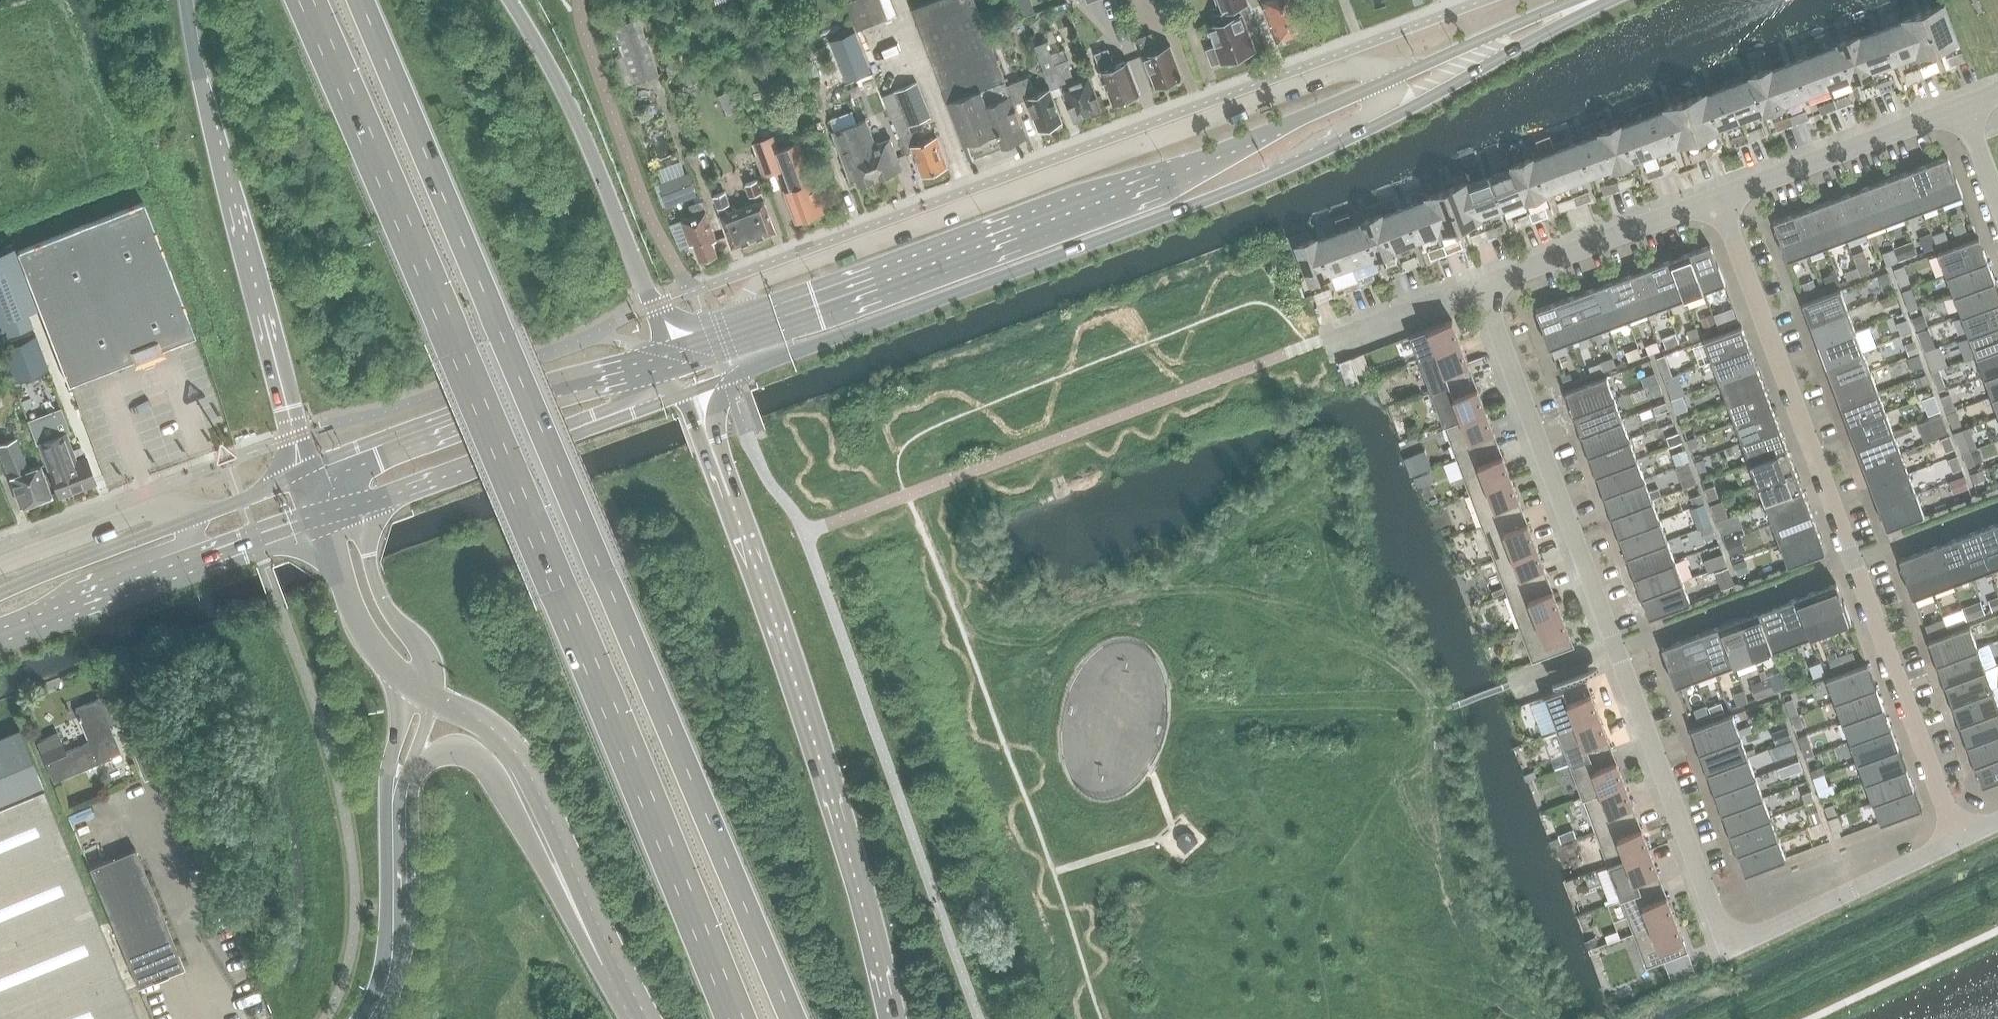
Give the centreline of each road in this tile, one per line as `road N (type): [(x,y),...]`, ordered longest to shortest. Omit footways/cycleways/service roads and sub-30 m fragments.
road 1 (trunk): [(792,1018),(359,0)]
road 2 (trunk): [(306,0),(736,1018)]
road 3 (residential): [(1958,843),(1759,937),(1722,932),(1481,285)]
road 4 (residential): [(1387,80),(1376,72),(1337,73),(759,283),(747,300),(751,320)]
road 5 (residential): [(1958,843),(1717,199)]
road 6 (primary): [(1387,80),(1157,173),(751,320)]
road 7 (trunk): [(885,1018),(805,734),(682,394)]
road 8 (primary): [(775,359),(1228,194),(1385,120)]
road 9 (trunk): [(184,0),(209,123),(240,206),(307,470)]
road 10 (trunk): [(665,347),(593,160),(507,0)]
road 11 (primary): [(665,347),(456,410),(307,470)]
road 12 (primary): [(355,510),(682,394)]
road 13 (trunk): [(406,773),(445,749),(480,759),(543,868),(589,919)]
road 14 (trunk): [(431,708),(509,756),(589,919)]
road 15 (residential): [(1717,199),(1966,106)]
road 16 (residential): [(1481,285),(1717,199)]
road 17 (primary): [(1385,120),(1598,0)]
road 18 (unclassified): [(431,708),(426,659),(380,597),(355,510)]
road 19 (primary): [(1584,0),(1387,80)]
road 20 (unclassified): [(370,1018),(390,959),(391,810)]
road 21 (secondary): [(190,520),(0,593)]
road 22 (secondary): [(0,636),(190,564)]
road 23 (residential): [(190,520),(154,509),(0,566)]
road 24 (primary): [(318,520),(352,627),(401,689)]
road 25 (residential): [(1332,340),(1481,285)]
road 26 (secondary): [(190,564),(318,520)]
road 27 (secondary): [(307,470),(190,520)]
road 28 (unclassified): [(401,689),(389,760),(391,810)]

